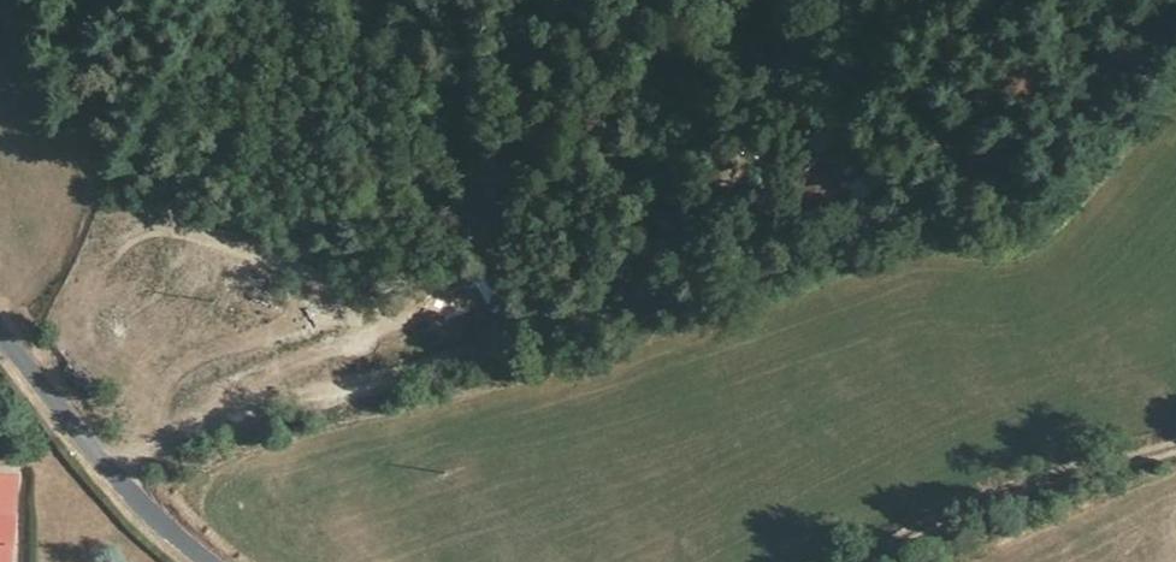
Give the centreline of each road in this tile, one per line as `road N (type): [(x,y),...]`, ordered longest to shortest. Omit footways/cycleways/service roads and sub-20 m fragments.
road 1 (unclassified): [(0,333),(109,469),(210,561)]
road 2 (track): [(1175,448),(904,561)]

